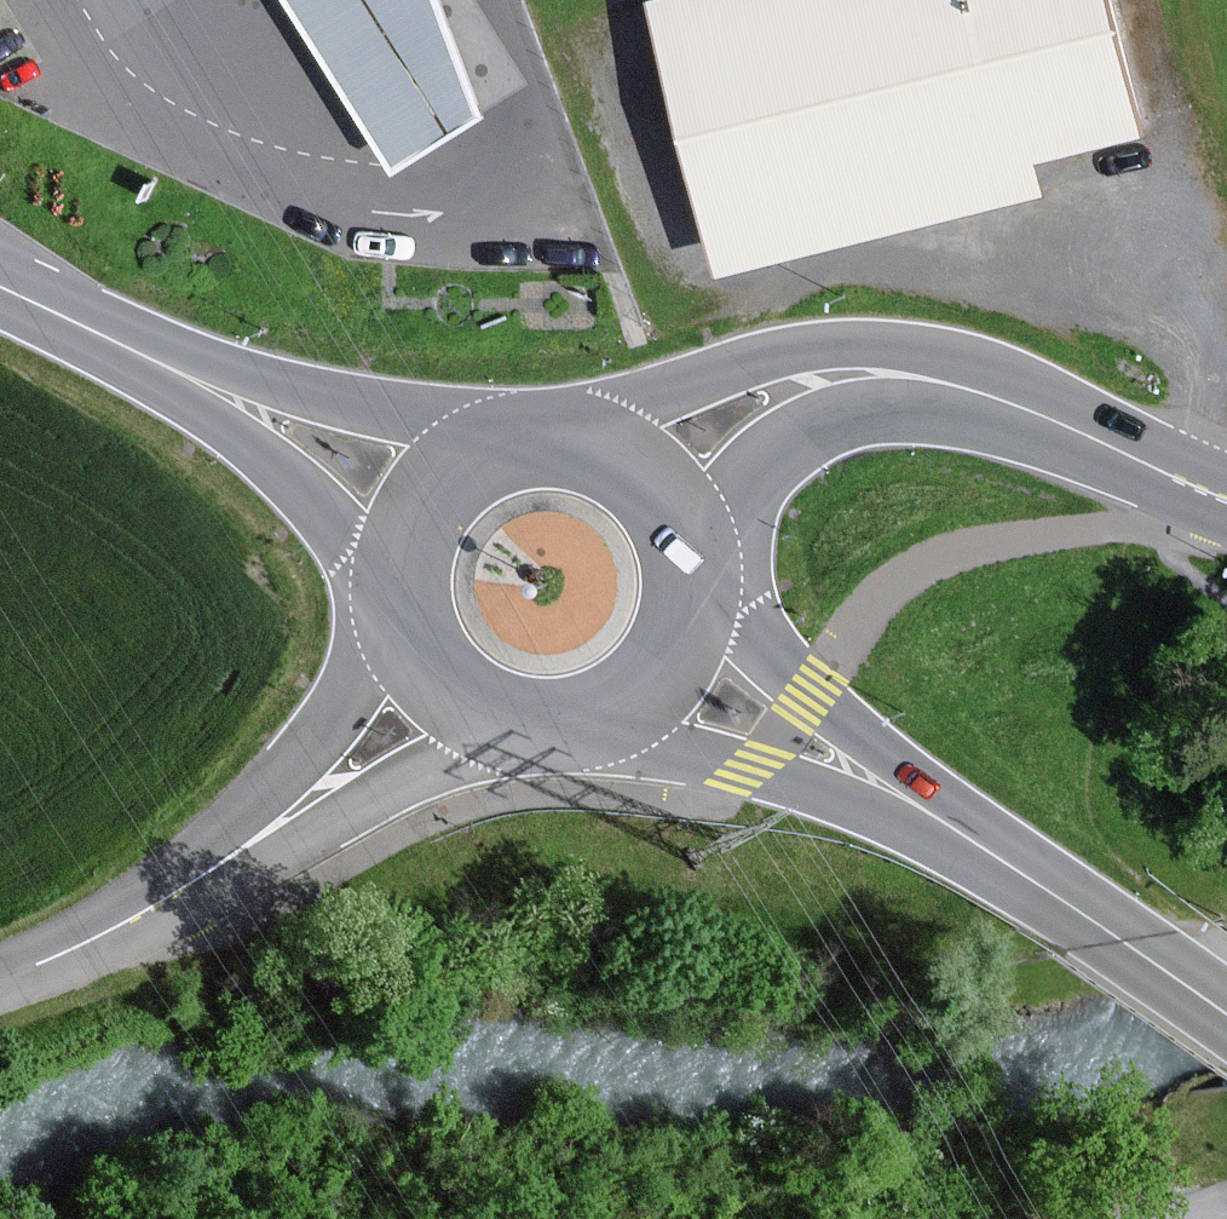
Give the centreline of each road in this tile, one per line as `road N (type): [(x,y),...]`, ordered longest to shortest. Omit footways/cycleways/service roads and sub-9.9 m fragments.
road 1 (secondary): [(957,386),(874,355),(807,349),(698,377),(627,407),(581,440)]
road 2 (unclassified): [(176,893),(288,849),(453,755),(537,724)]
road 3 (primary): [(515,438),(151,362)]
road 4 (primary): [(927,810),(1226,1017)]
road 5 (primary): [(577,721),(927,810)]
road 6 (unclassified): [(406,622),(176,893)]
road 7 (primary): [(151,362),(400,594)]
road 8 (secondary): [(687,555),(786,437),(851,409),(957,386)]
road 9 (primary): [(927,810),(689,588)]
road 10 (secondary): [(1226,495),(957,386)]
road 11 (primary): [(515,438),(466,458),(427,494),(404,542),(400,594)]
road 12 (unclassified): [(0,977),(176,893)]
road 13 (primary): [(577,721),(615,706),(662,665),(689,588)]
road 14 (primary): [(406,622),(425,661),(455,694),(494,715),(537,724)]
road 15 (primary): [(151,362),(0,286)]
road 16 (primary): [(687,555),(651,482),(581,440)]

